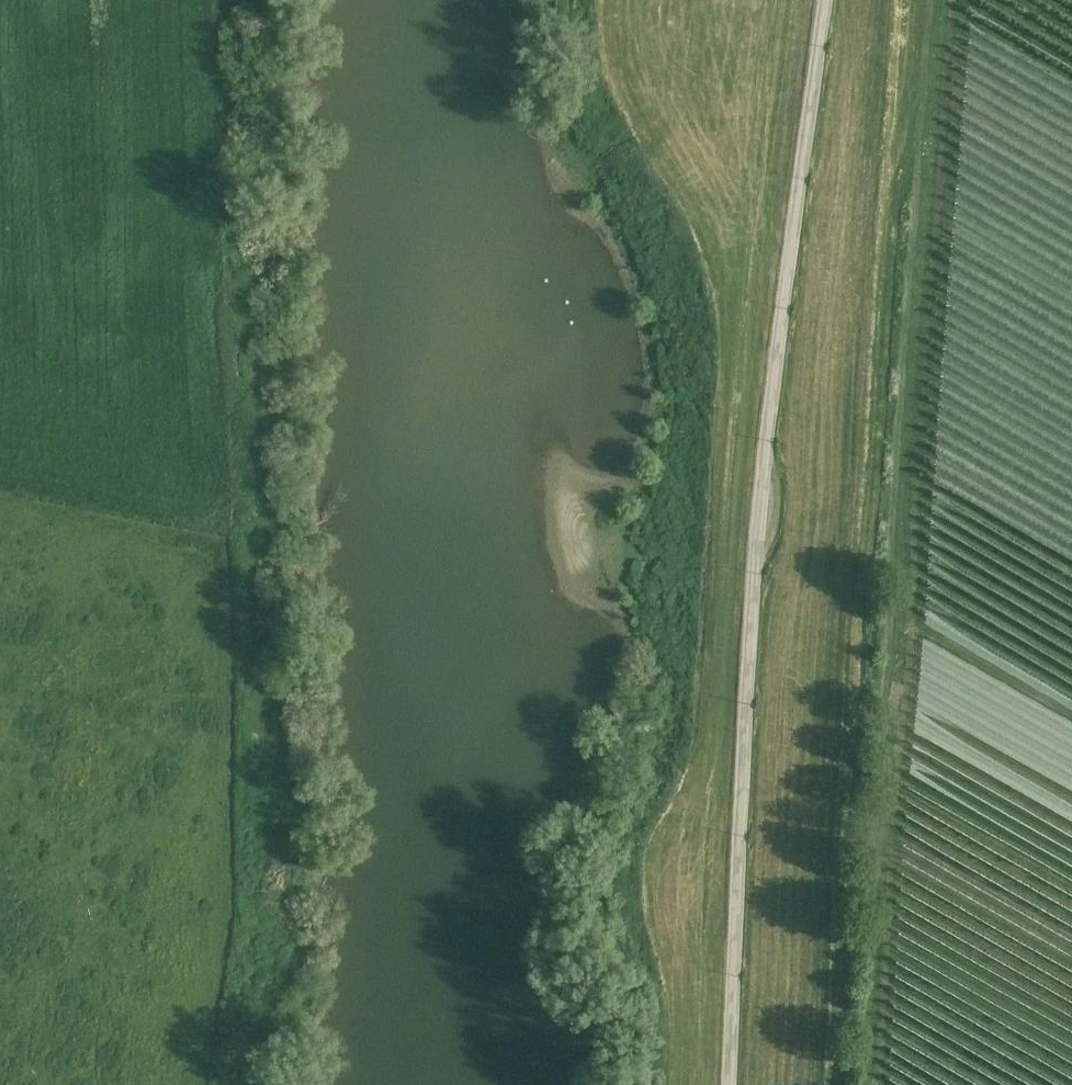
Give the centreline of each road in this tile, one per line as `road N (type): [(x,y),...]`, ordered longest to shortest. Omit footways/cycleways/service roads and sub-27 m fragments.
road 1 (track): [(733,1084),(767,494),(822,0)]

